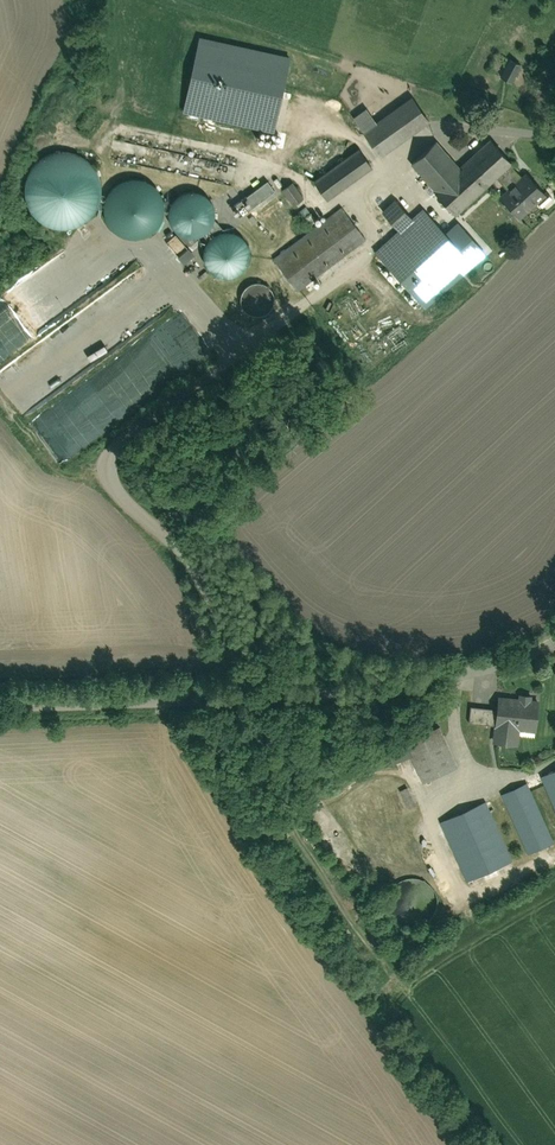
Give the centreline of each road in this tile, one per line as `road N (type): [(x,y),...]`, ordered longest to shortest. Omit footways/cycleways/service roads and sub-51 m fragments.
road 1 (residential): [(0,712),(461,696),(554,628)]

